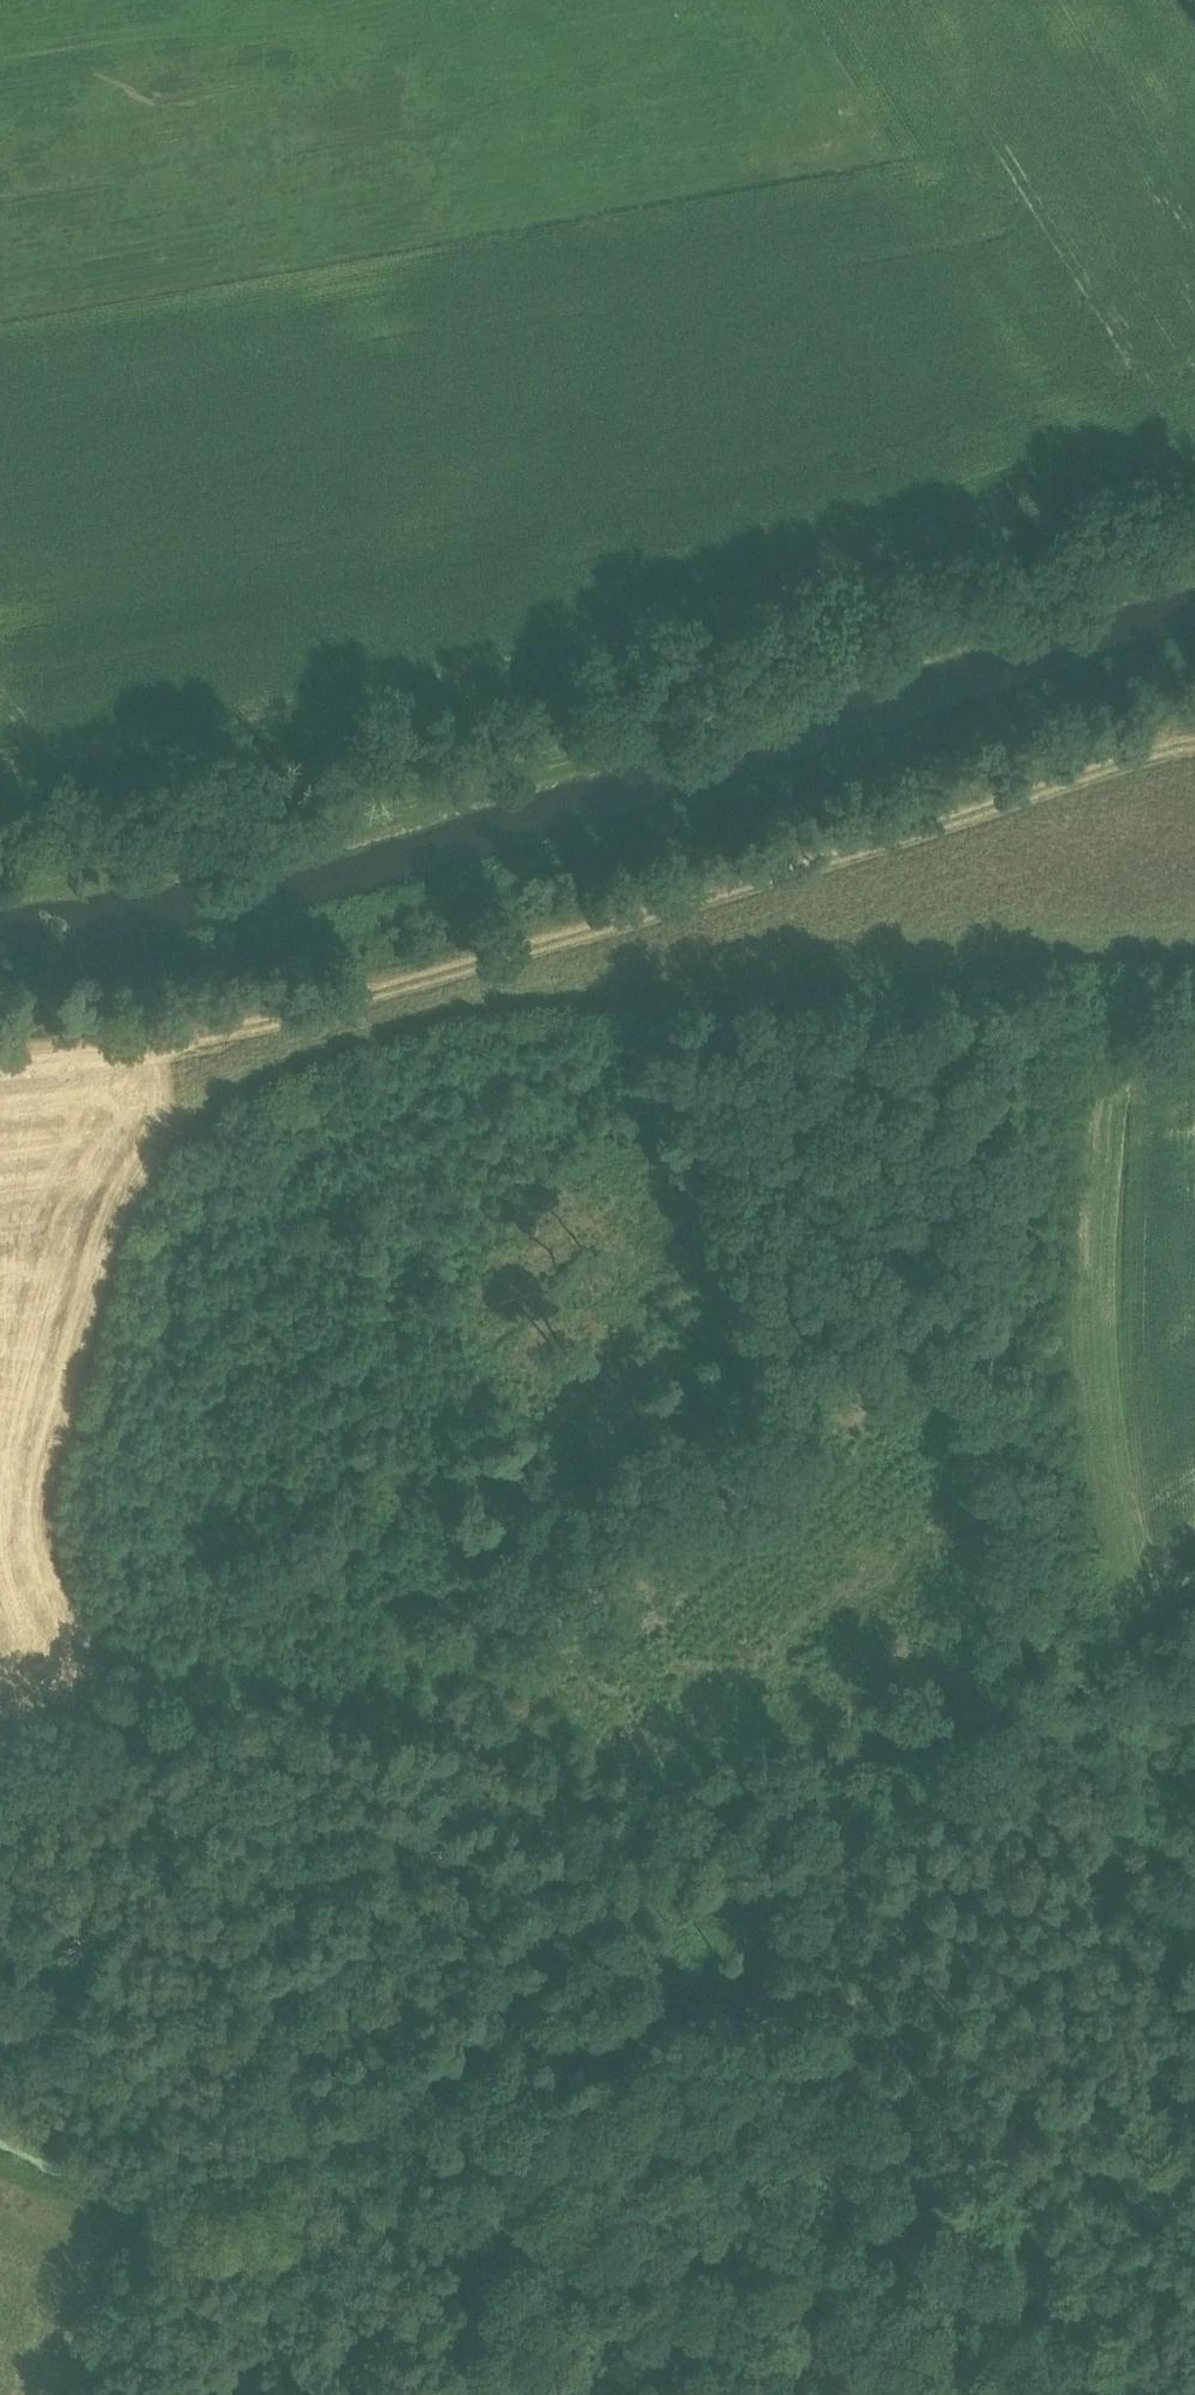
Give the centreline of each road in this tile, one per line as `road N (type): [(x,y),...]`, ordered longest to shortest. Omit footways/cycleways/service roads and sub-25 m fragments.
road 1 (track): [(0,884),(282,842),(1194,558)]

